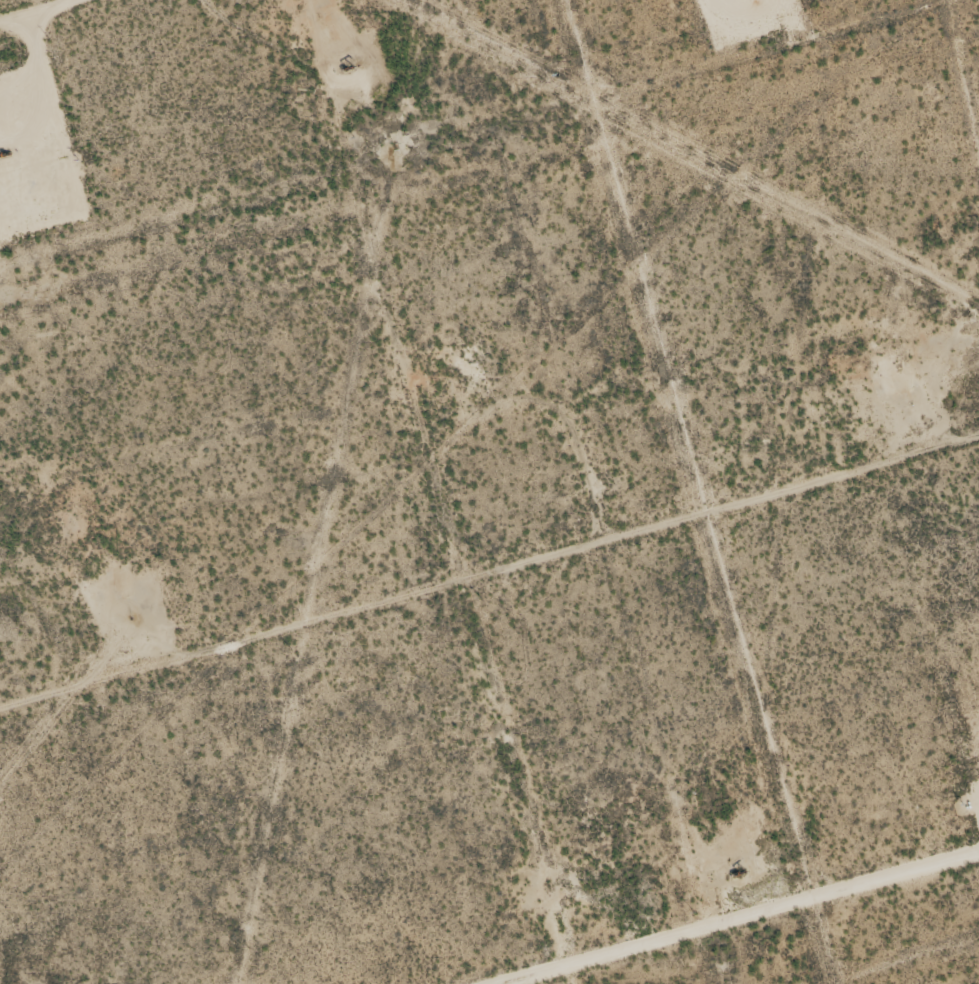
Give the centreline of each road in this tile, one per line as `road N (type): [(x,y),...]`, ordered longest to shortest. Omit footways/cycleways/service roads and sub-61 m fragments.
road 1 (track): [(552,983),(978,866)]

